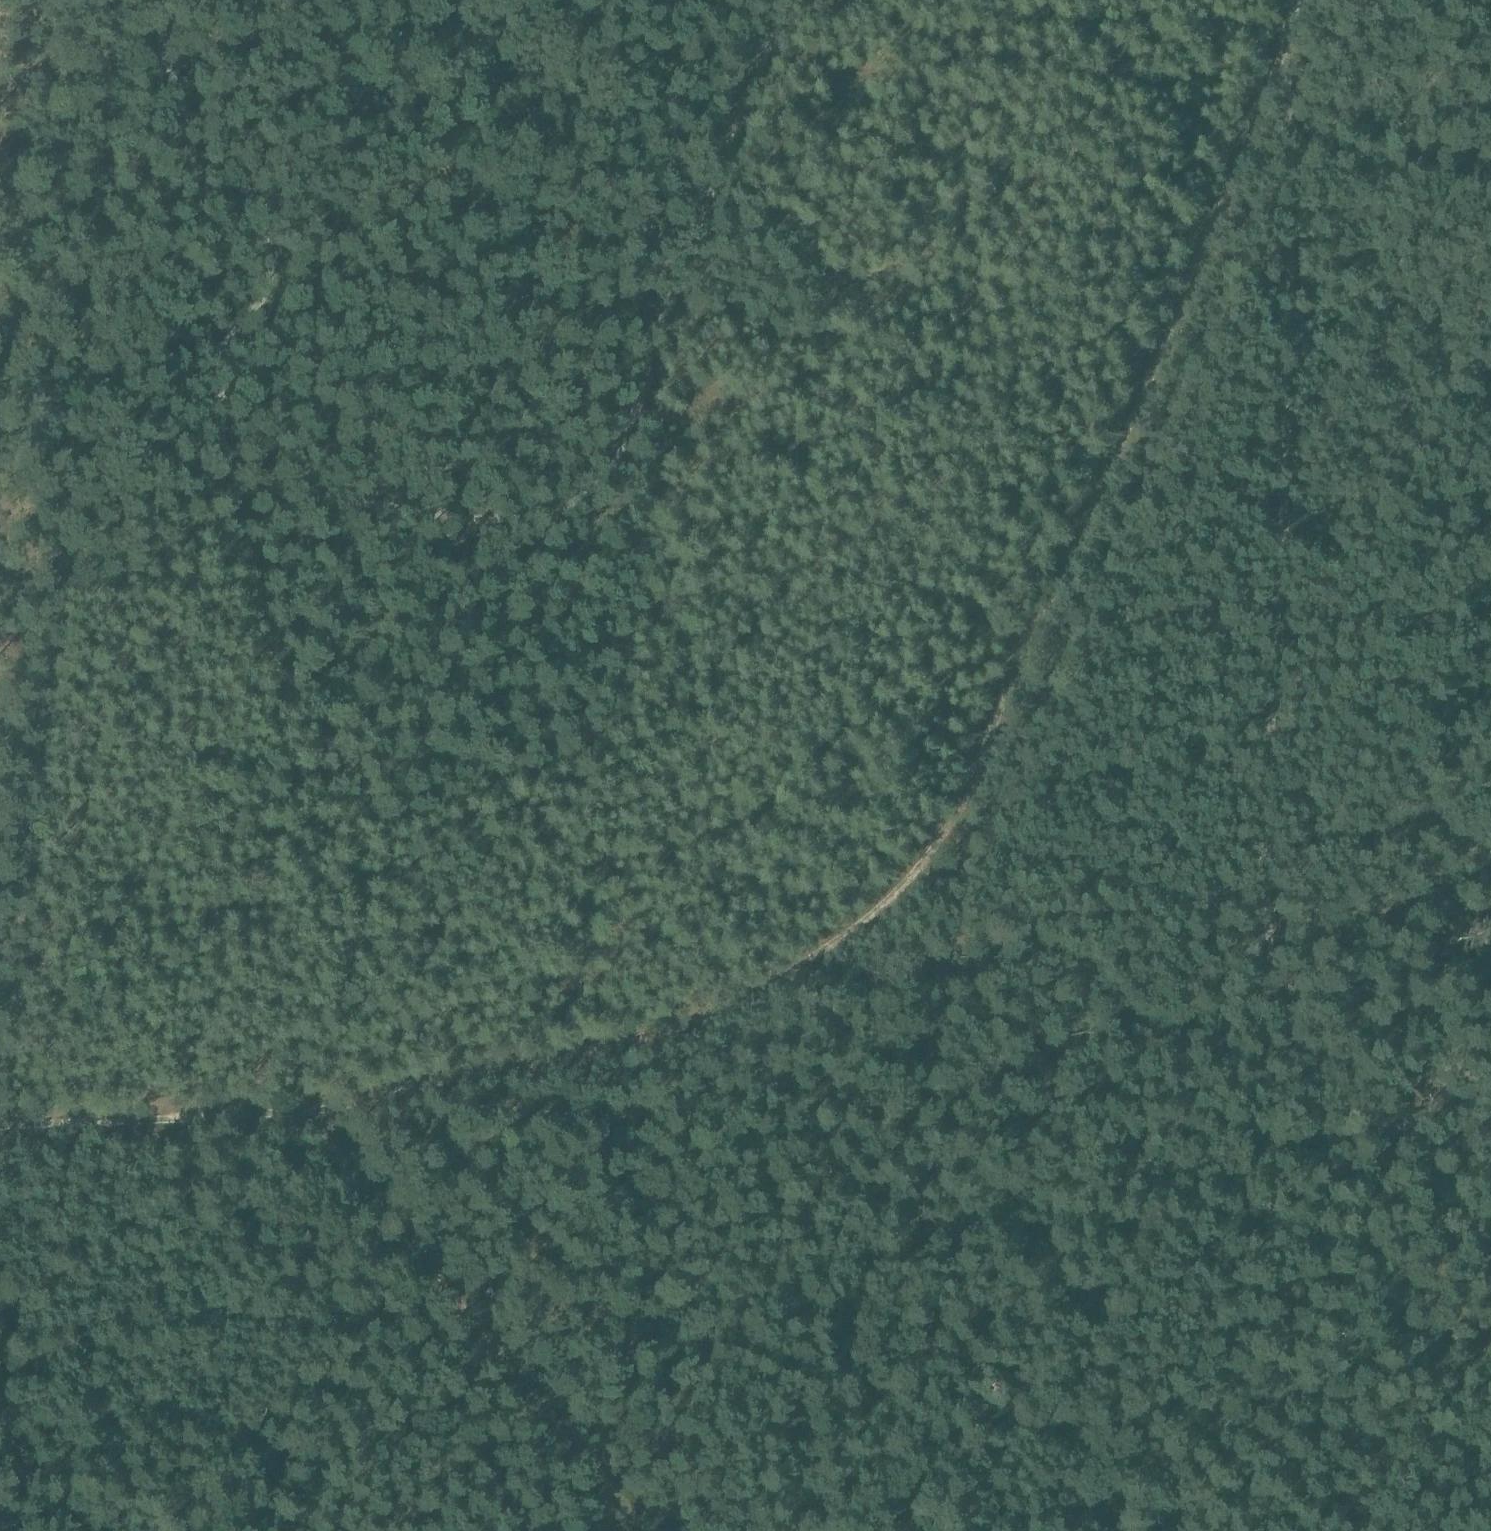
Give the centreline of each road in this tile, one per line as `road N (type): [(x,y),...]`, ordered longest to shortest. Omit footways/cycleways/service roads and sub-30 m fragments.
road 1 (track): [(1299,0),(1164,370),(961,833),(902,913),(848,953),(735,1010),(638,1038),(314,1110),(0,1122)]
road 2 (track): [(655,1530),(314,1110)]

